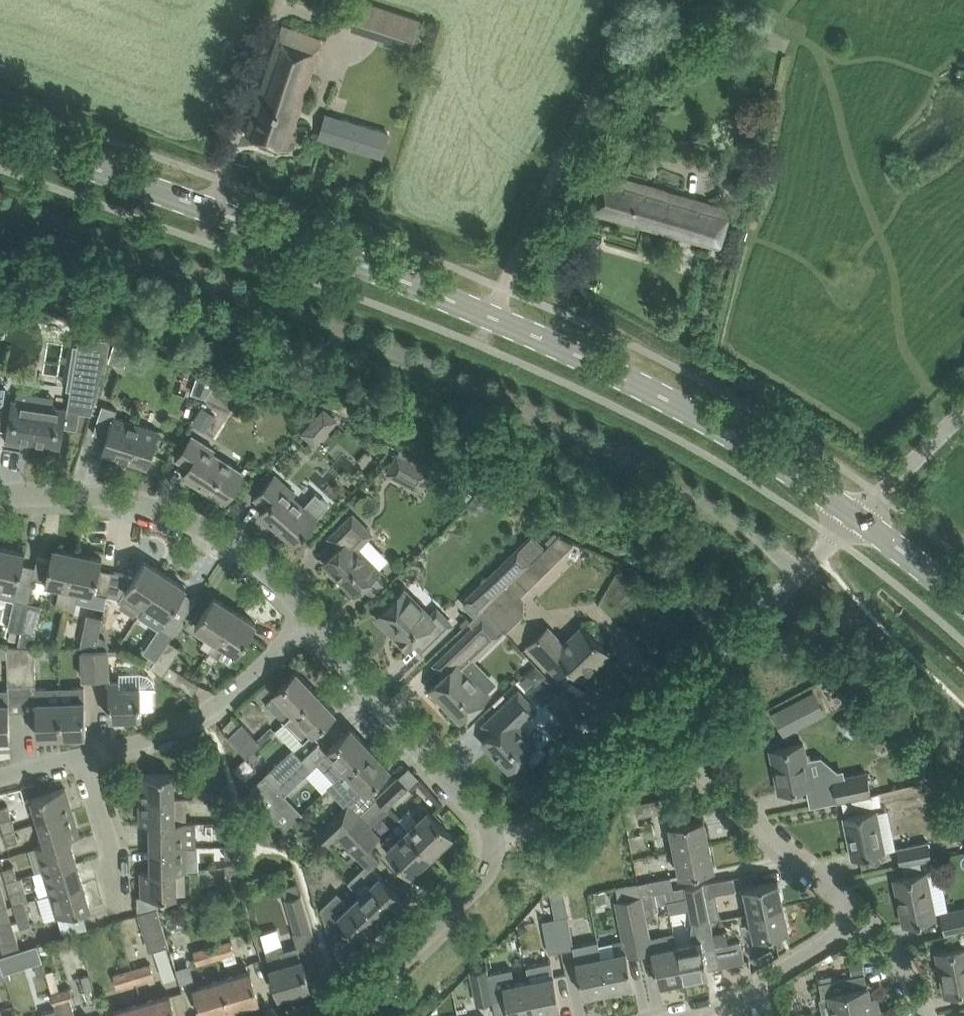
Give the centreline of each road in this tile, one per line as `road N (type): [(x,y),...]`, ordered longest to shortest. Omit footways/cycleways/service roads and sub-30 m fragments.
road 1 (tertiary): [(850,522),(714,429),(425,296),(0,140)]
road 2 (residential): [(309,617),(215,537),(140,506),(95,498),(0,498)]
road 3 (residential): [(498,840),(480,808),(309,617)]
road 4 (residential): [(643,727),(850,522)]
road 5 (residential): [(855,910),(643,727)]
road 6 (residential): [(83,757),(205,711),(309,617)]
road 7 (residential): [(328,1015),(493,866),(498,840)]
road 8 (residential): [(682,1015),(727,1003),(855,910)]
road 9 (residential): [(498,840),(541,829),(643,727)]
road 10 (unclassified): [(850,522),(963,412)]
road 11 (tertiary): [(963,617),(850,522)]
road 12 (residential): [(121,881),(83,757)]
road 13 (residential): [(923,1015),(890,938),(855,910)]

